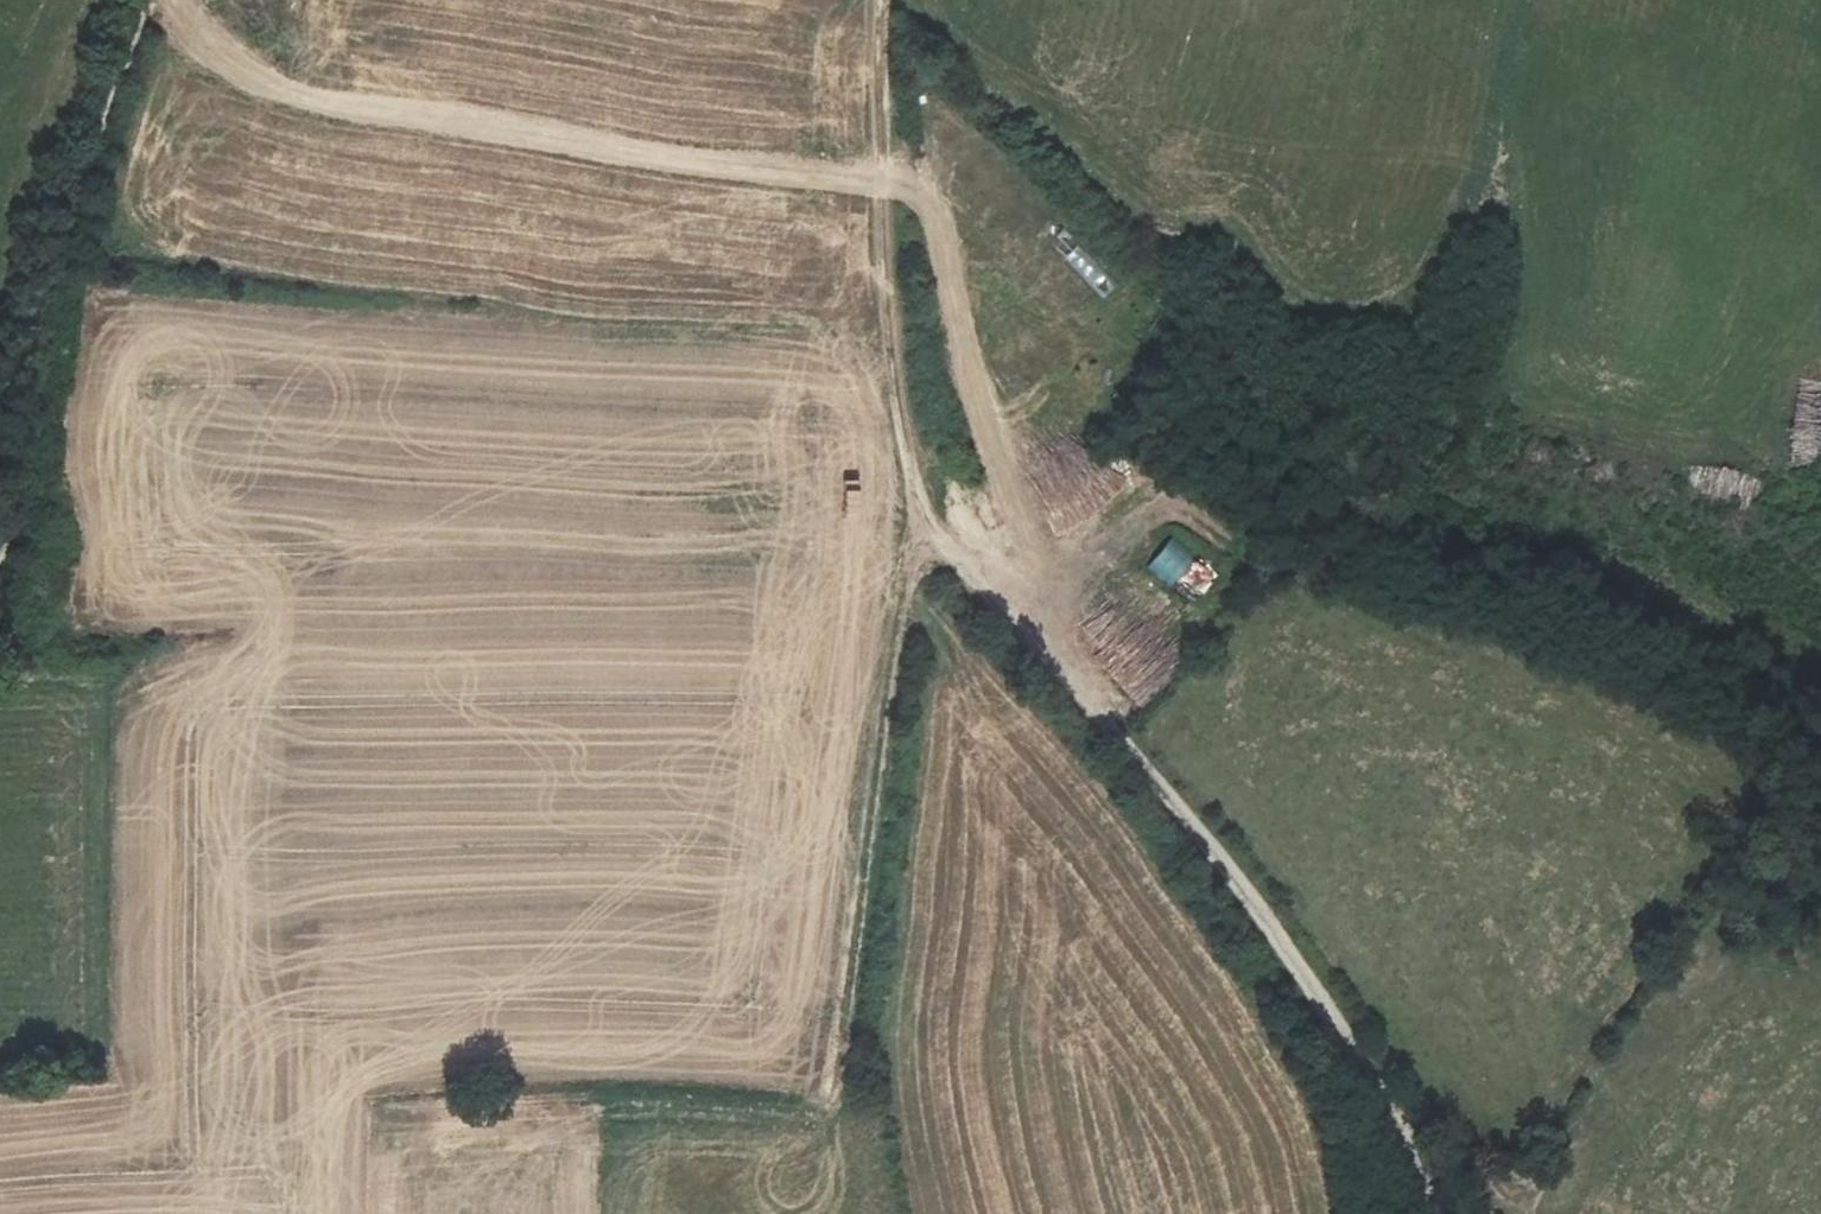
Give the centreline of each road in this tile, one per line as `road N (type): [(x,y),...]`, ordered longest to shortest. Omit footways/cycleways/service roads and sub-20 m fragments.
road 1 (unclassified): [(1432,1213),(1398,1133),(1333,1021),(1255,911),(1183,816),(942,543)]
road 2 (track): [(942,543),(924,514),(905,447),(885,292),(883,0)]

